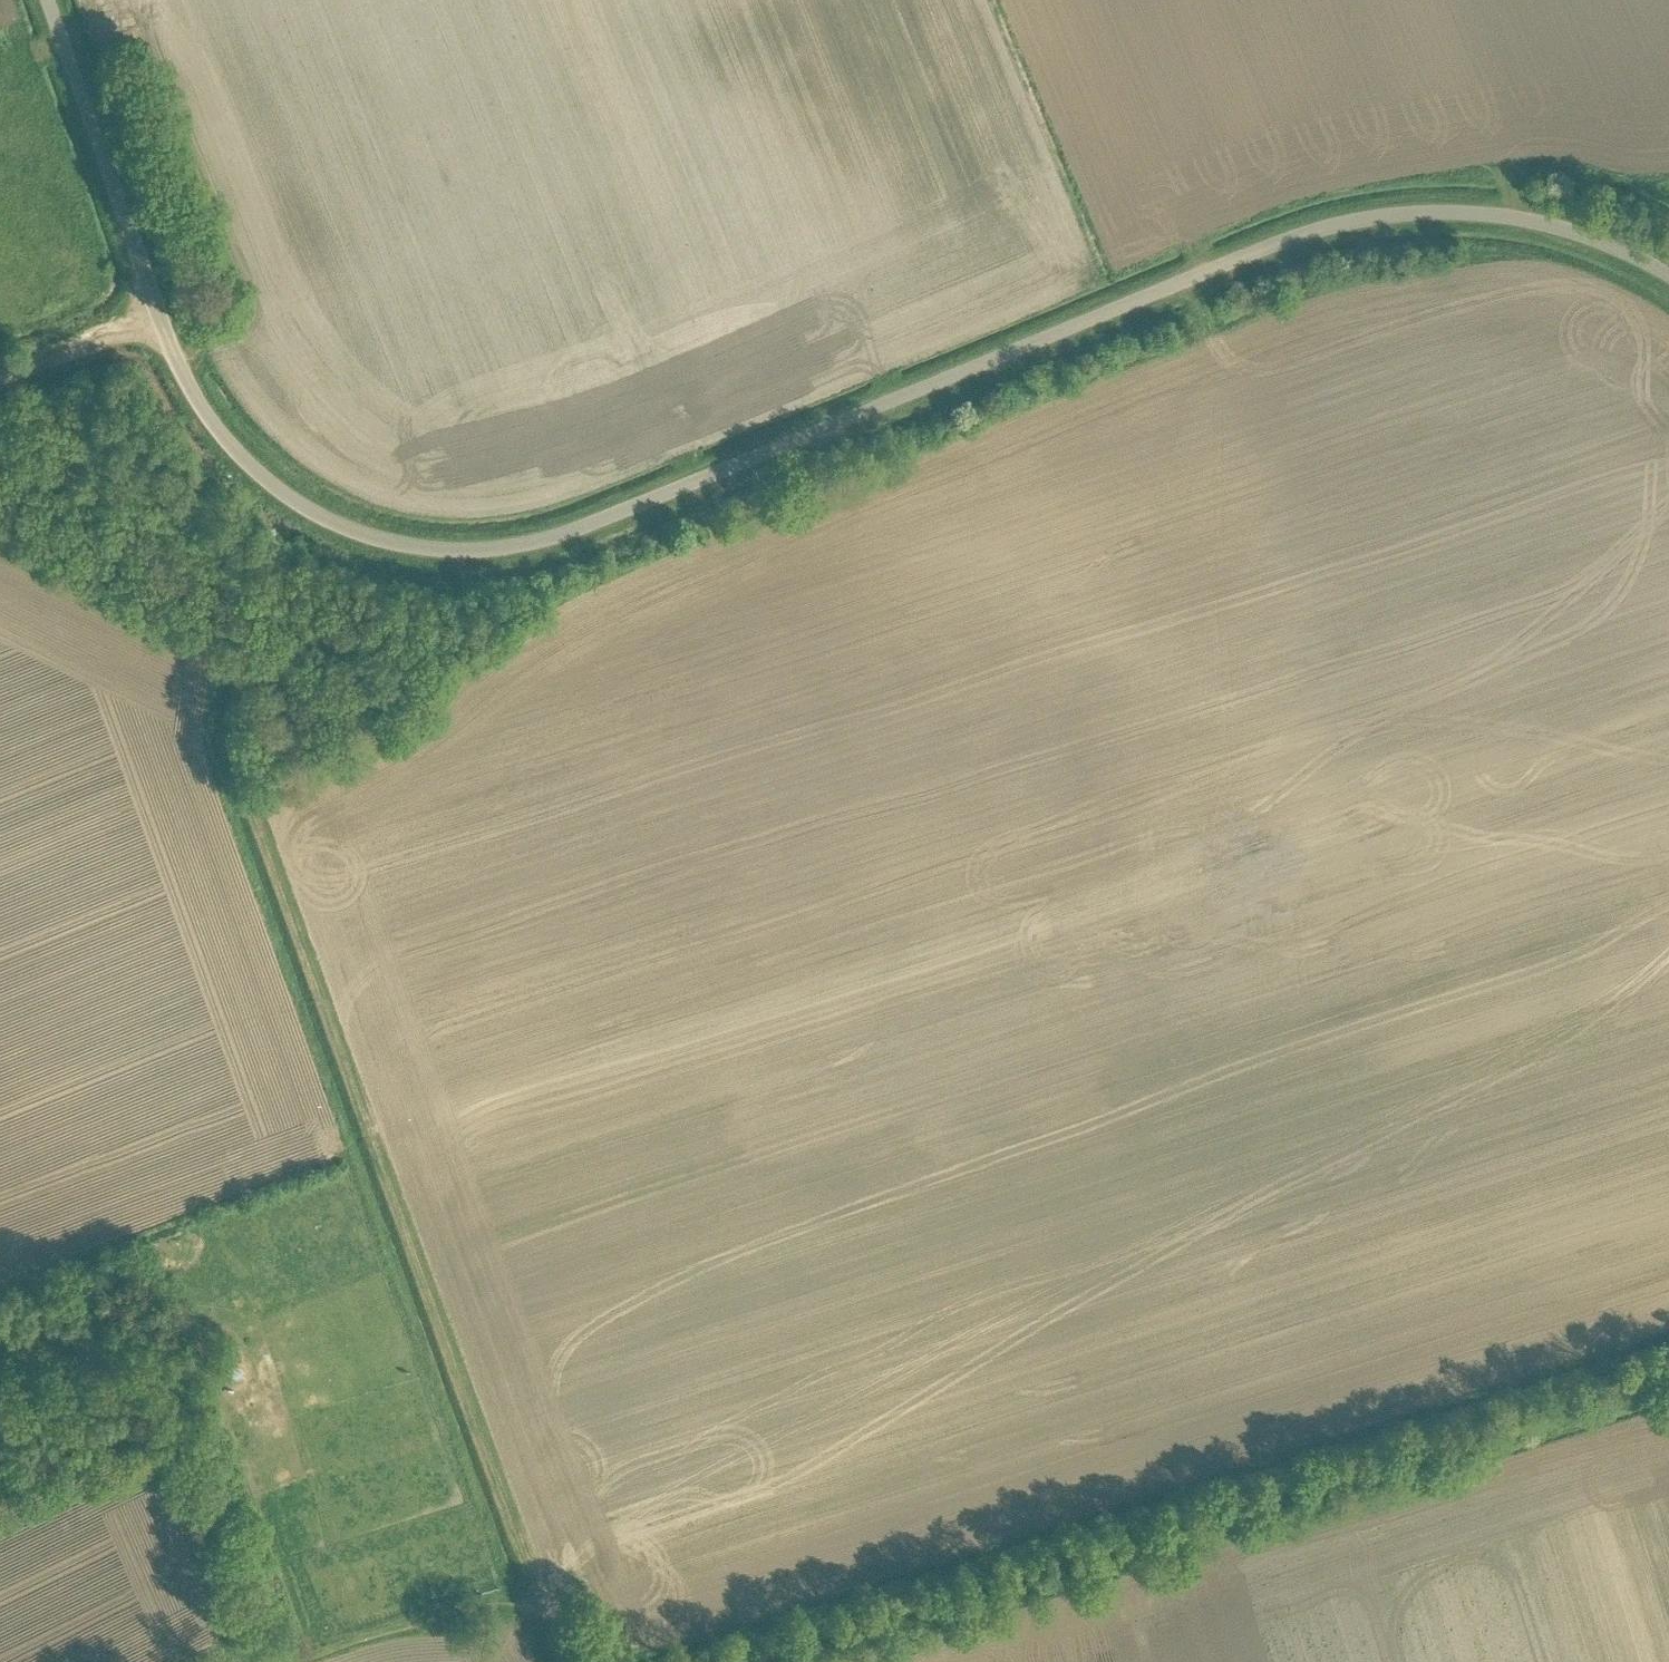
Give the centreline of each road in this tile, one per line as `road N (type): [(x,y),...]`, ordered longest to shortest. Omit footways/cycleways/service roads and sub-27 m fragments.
road 1 (unclassified): [(46,0),(155,311),(193,394),(273,484),(347,526),(401,541),(455,547),(542,539),(1310,231),(1364,217),(1509,214),(1621,248),(1668,273)]
road 2 (track): [(244,787),(542,1599)]
road 3 (track): [(542,1599),(497,1596),(294,1661)]
road 4 (track): [(155,311),(0,373)]

